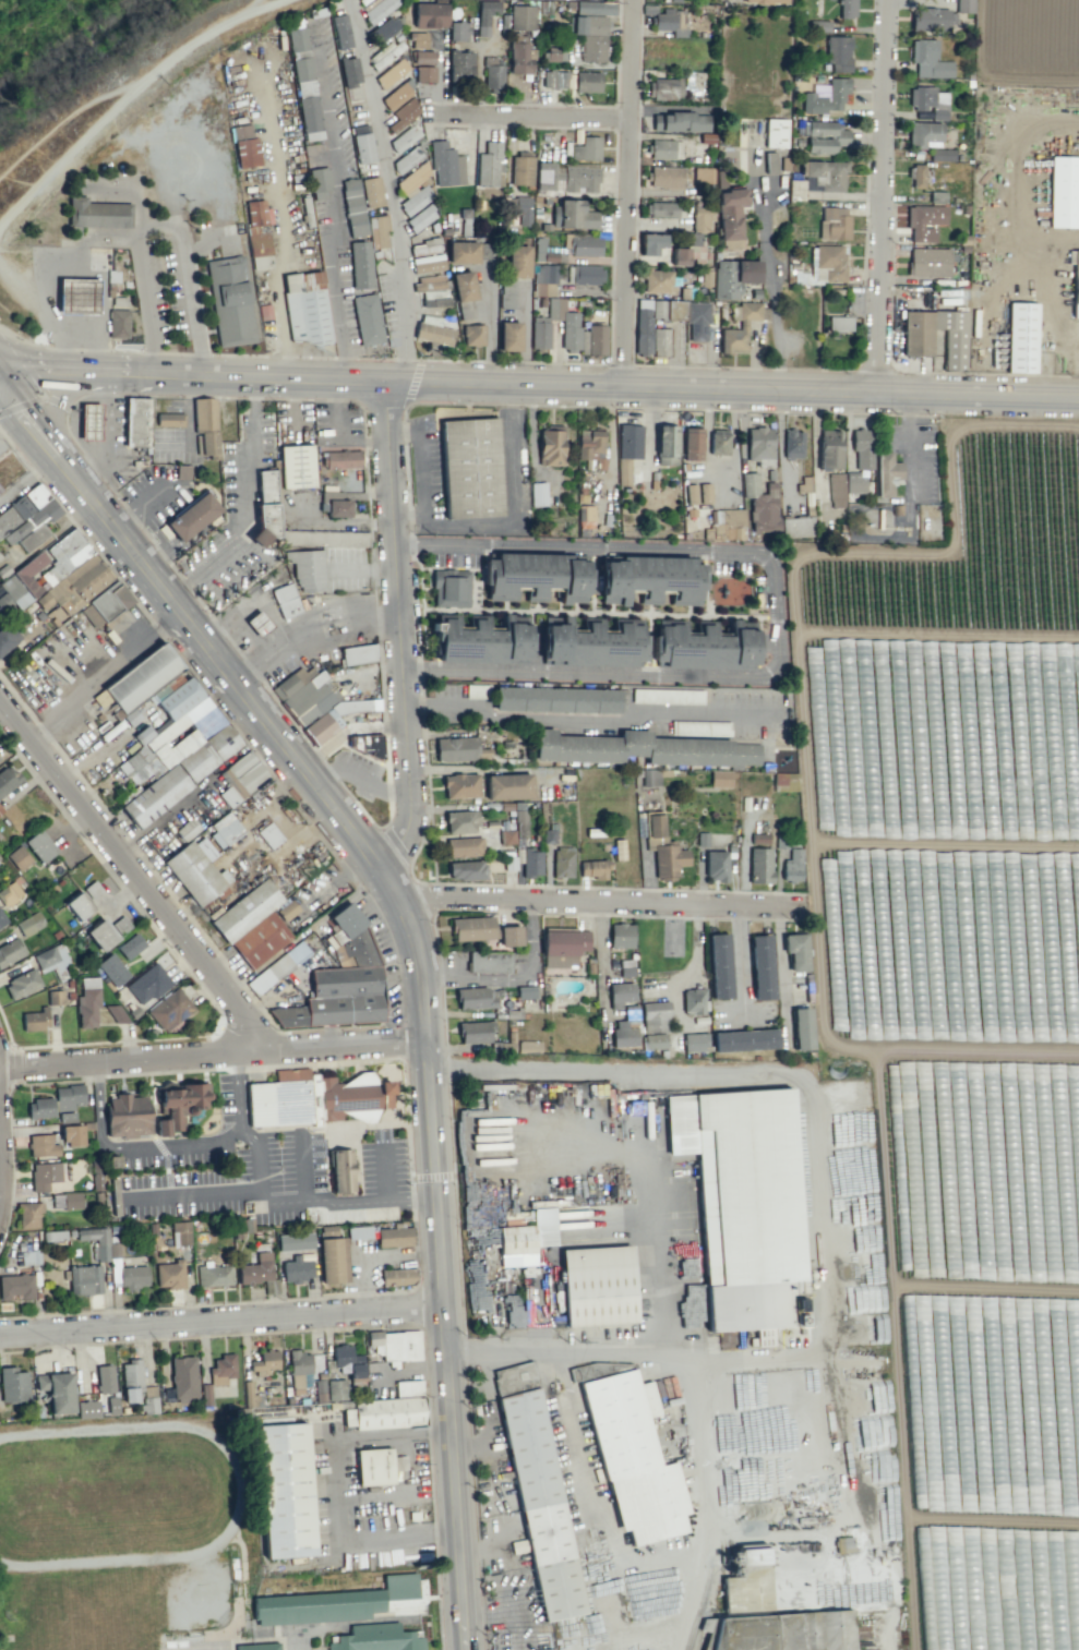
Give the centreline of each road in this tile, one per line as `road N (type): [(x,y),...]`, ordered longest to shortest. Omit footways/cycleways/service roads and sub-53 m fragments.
road 1 (secondary): [(0,368),(1078,397)]
road 2 (secondary): [(469,1649),(429,1040),(416,936),(383,870)]
road 3 (secondary): [(0,380),(383,870)]
road 4 (tertiary): [(383,870),(412,824),(415,803),(389,384)]
road 5 (residential): [(0,1337),(448,1308)]
road 6 (residential): [(243,1055),(236,1014),(218,986),(0,698)]
road 7 (residential): [(0,1071),(429,1040)]
road 8 (residential): [(404,908),(431,899),(800,908)]
road 9 (residential): [(888,0),(871,390)]
road 10 (residential): [(452,1347),(837,1356)]
road 11 (residential): [(614,384),(630,0)]
road 12 (residential): [(420,110),(626,110)]
road 13 (residential): [(467,1617),(290,1626)]

